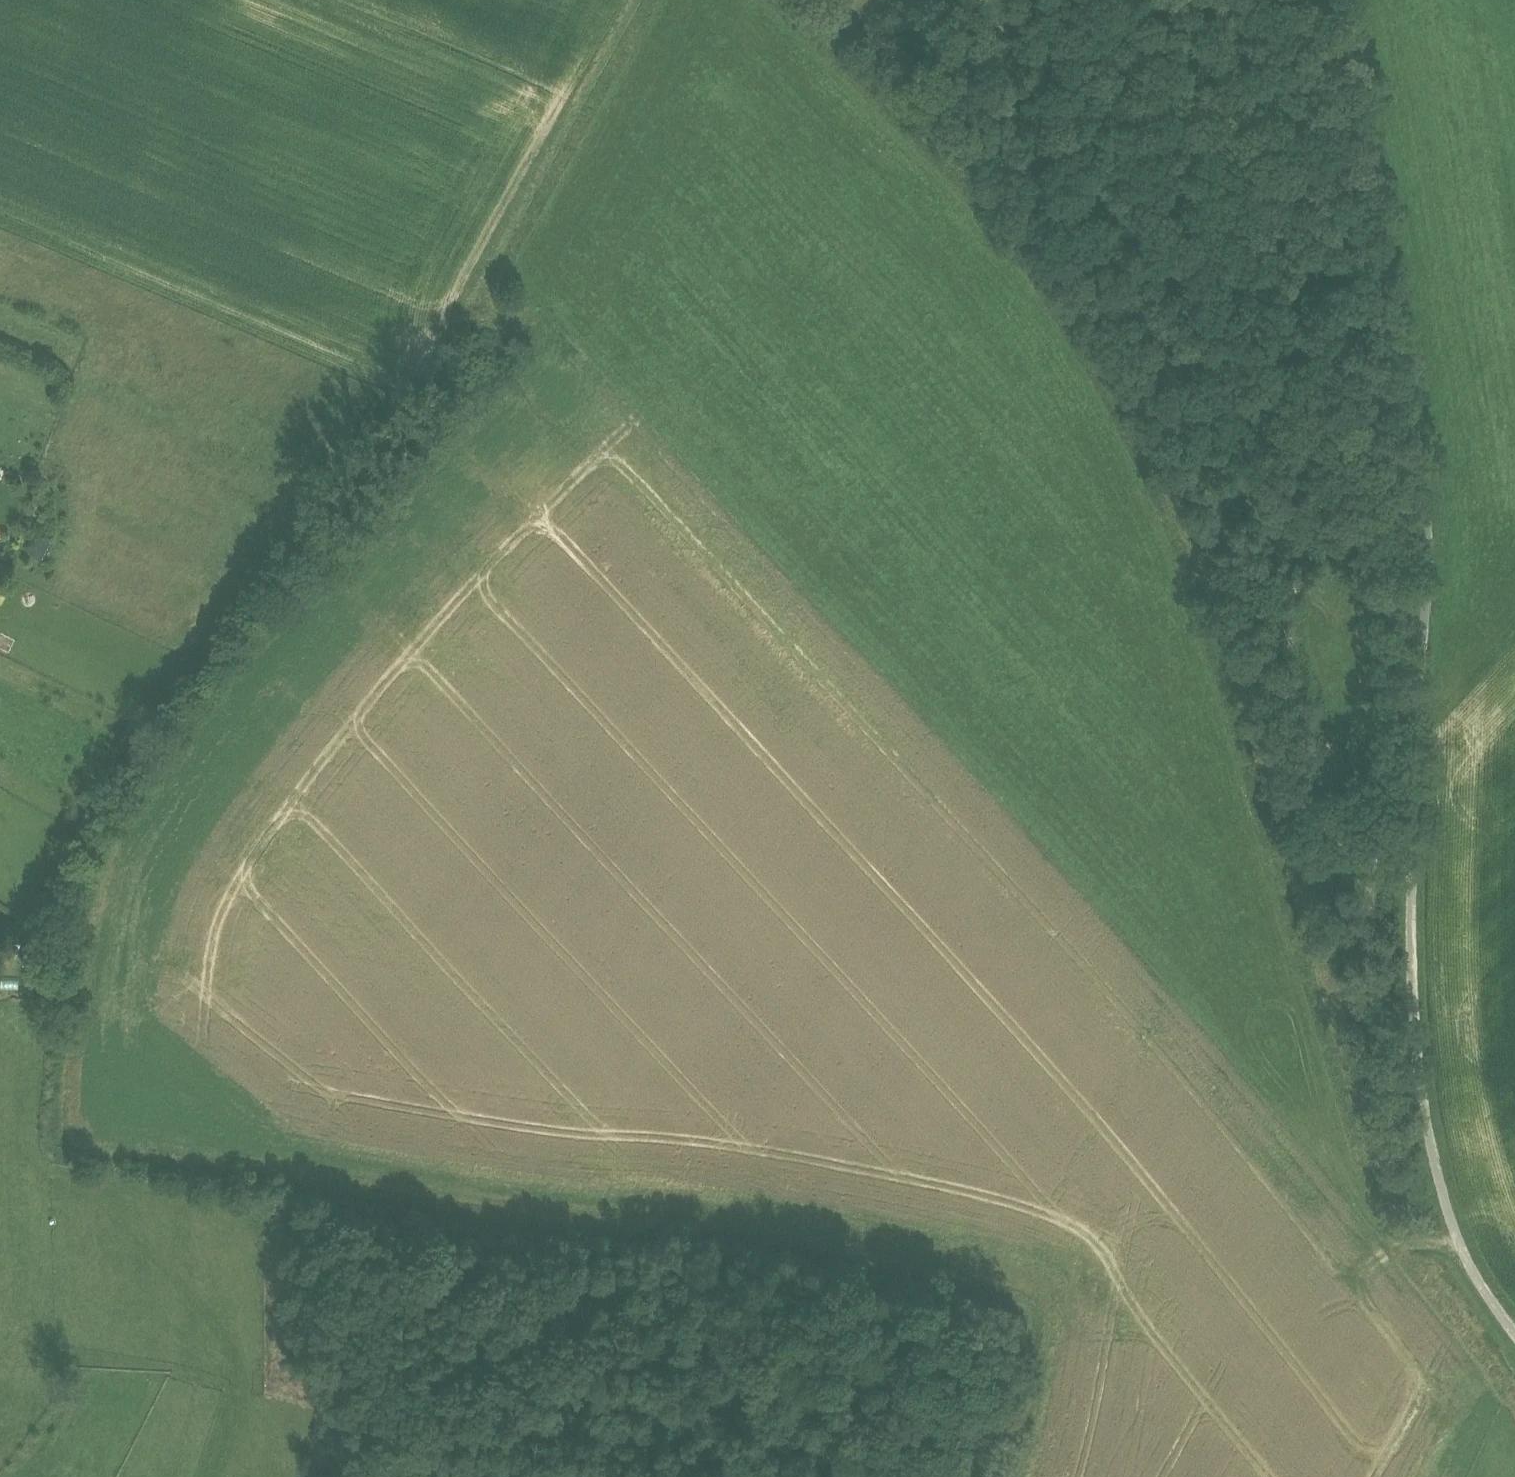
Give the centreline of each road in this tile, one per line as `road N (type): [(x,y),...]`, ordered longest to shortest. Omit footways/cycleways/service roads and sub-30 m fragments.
road 1 (unclassified): [(1342,0),(1430,508),(1415,875),(1417,1041),(1438,1147),(1471,1243),(1514,1315)]

